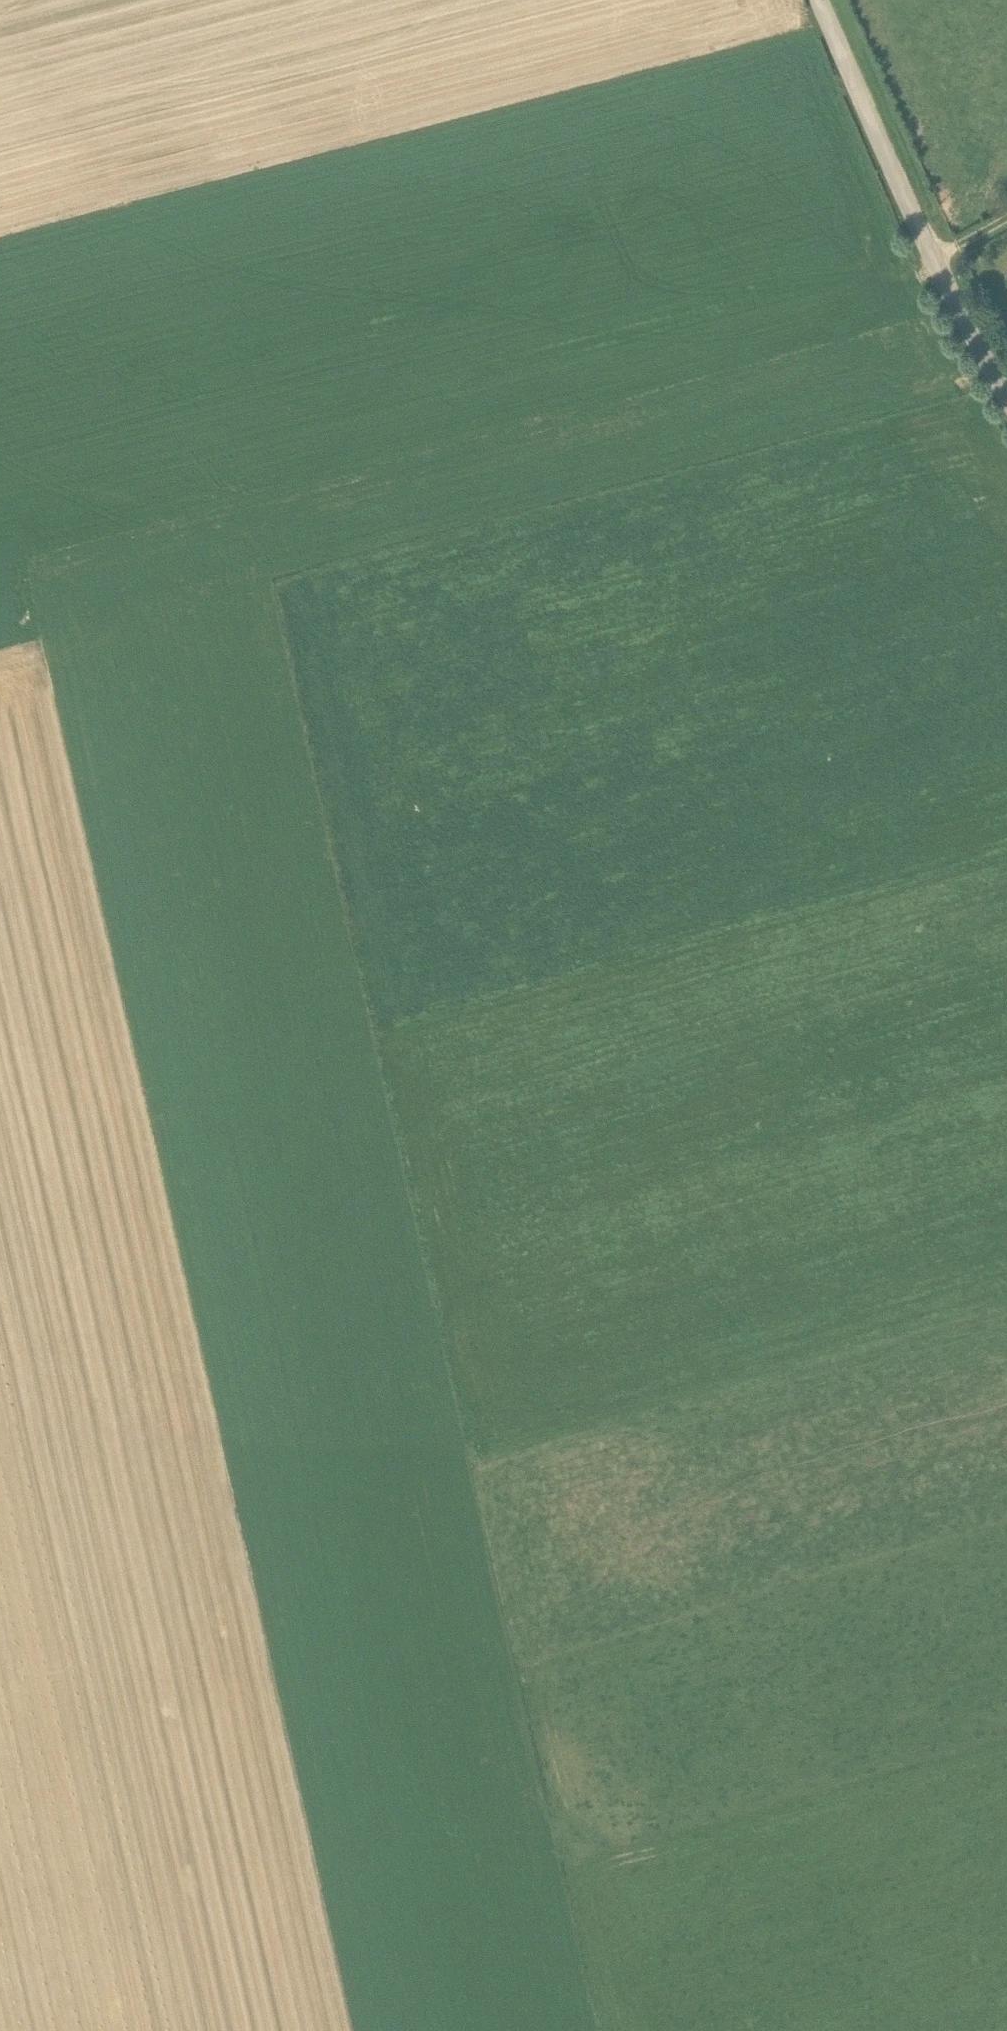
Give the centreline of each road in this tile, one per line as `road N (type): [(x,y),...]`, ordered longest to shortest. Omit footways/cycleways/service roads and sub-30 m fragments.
road 1 (tertiary): [(1006,399),(925,242),(818,0)]

